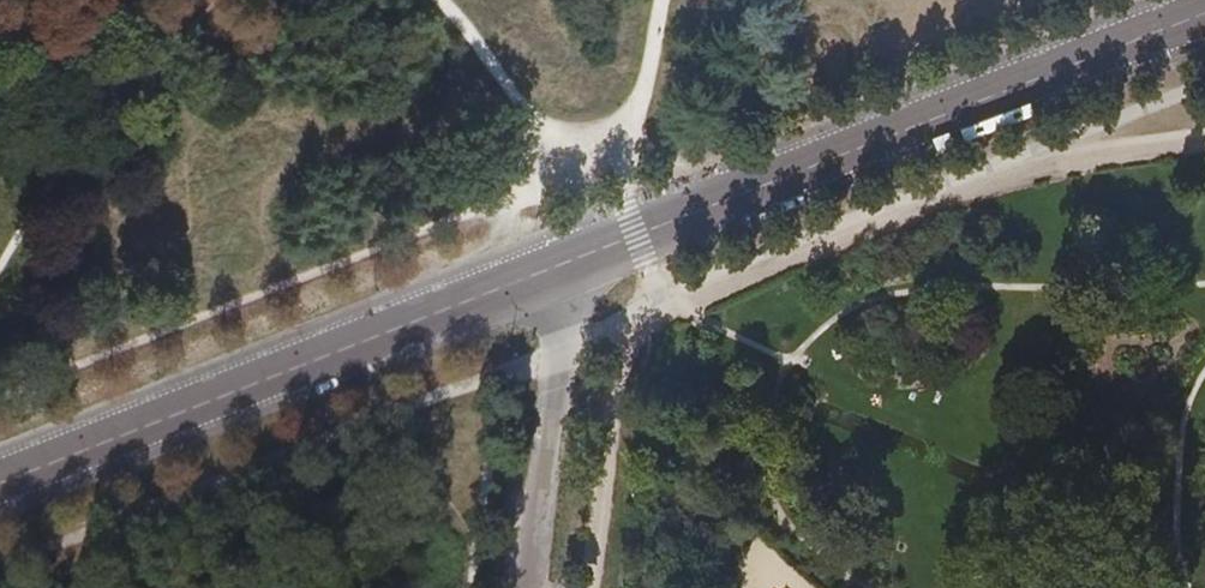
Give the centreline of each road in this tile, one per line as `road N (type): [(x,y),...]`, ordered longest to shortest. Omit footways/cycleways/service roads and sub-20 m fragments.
road 1 (tertiary): [(0,484),(1204,11)]

